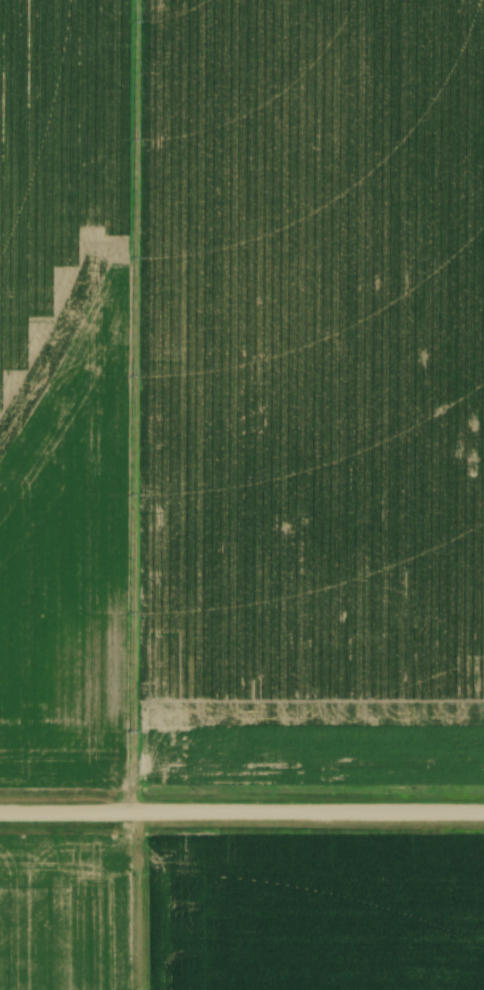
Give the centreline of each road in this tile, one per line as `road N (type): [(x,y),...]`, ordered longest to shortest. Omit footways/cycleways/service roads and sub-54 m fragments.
road 1 (residential): [(0,817),(483,818)]

